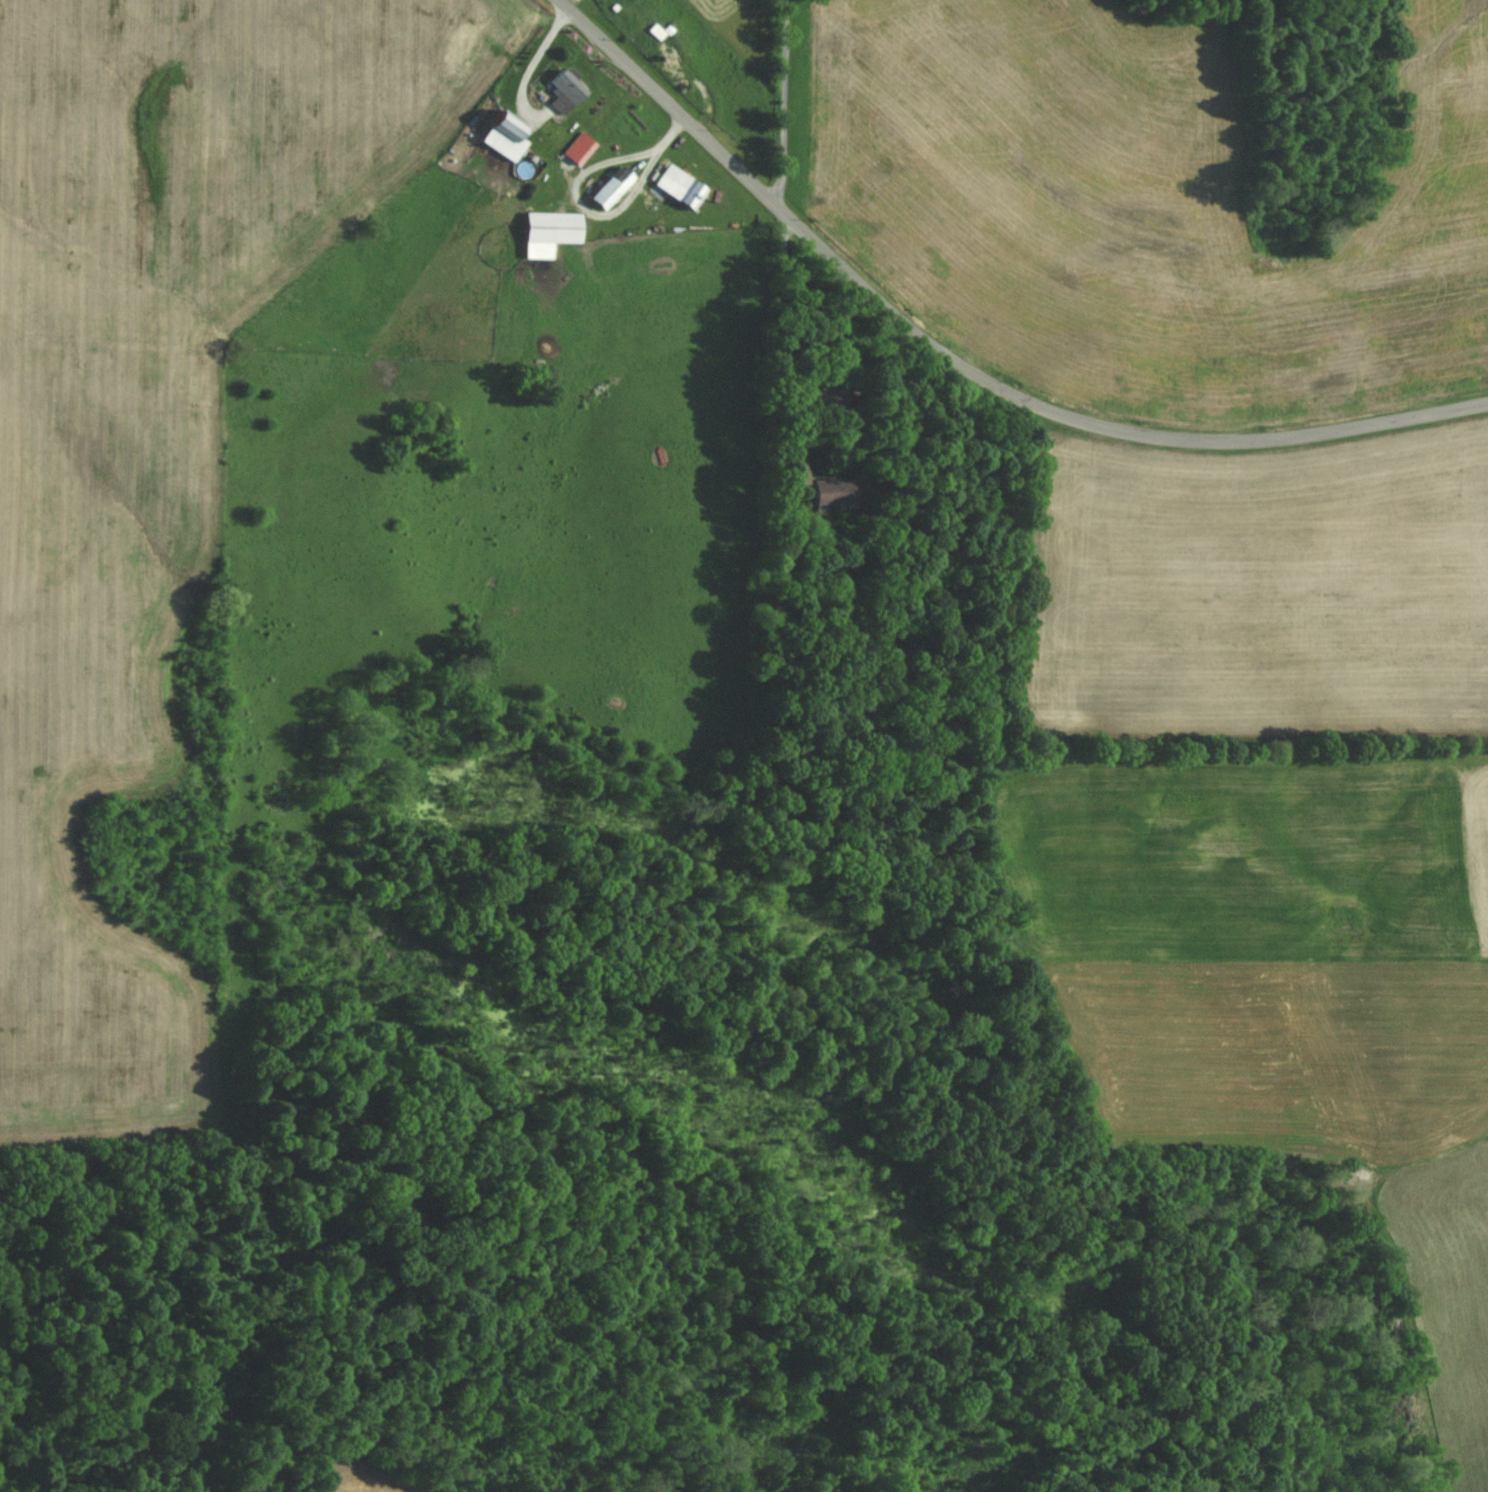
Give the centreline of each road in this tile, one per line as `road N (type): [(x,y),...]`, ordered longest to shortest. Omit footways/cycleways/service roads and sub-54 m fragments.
road 1 (tertiary): [(1487,402),(1257,443),(1145,436),(1043,410),(960,367),(558,0)]

